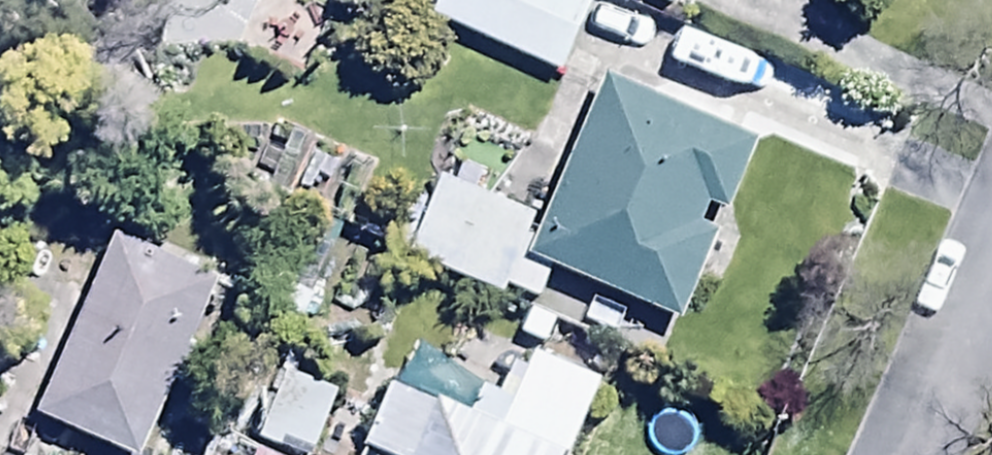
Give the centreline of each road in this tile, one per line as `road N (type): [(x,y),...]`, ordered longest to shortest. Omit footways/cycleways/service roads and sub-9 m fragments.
road 1 (residential): [(991,297),(922,454)]

